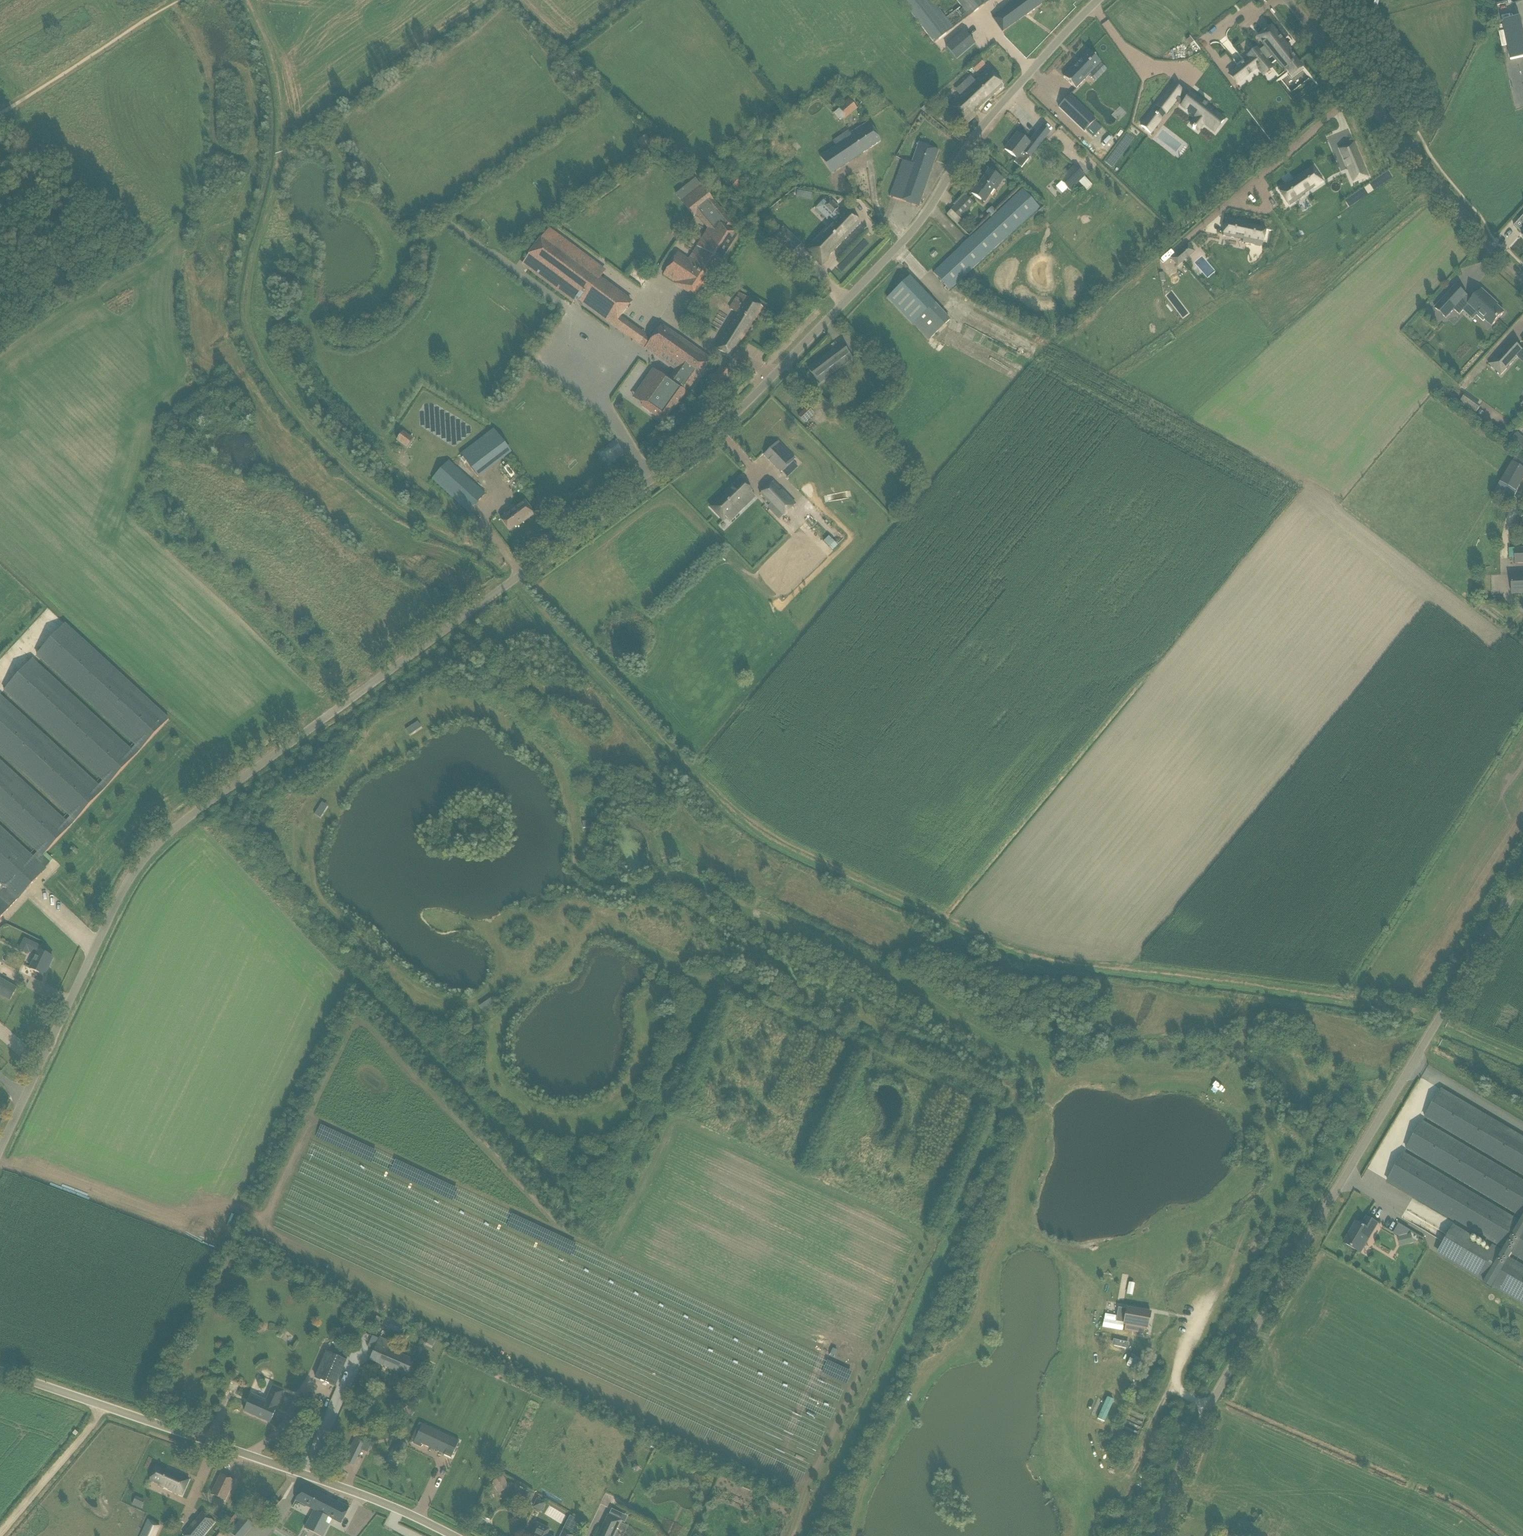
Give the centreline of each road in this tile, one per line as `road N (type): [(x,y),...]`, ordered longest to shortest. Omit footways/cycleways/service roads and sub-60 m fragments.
road 1 (unclassified): [(0,1150),(140,865),(176,829),(736,415),(897,249),(993,113),(1098,0)]
road 2 (unclassified): [(1163,1535),(1191,1437),(1522,878)]
road 3 (unclassified): [(451,1535),(392,1507),(0,1372)]
road 4 (unclassified): [(1412,160),(1287,0)]
road 5 (unclassified): [(1522,281),(1412,160)]
road 6 (track): [(104,1407),(0,1531)]
road 7 (residential): [(1306,228),(1412,160)]

